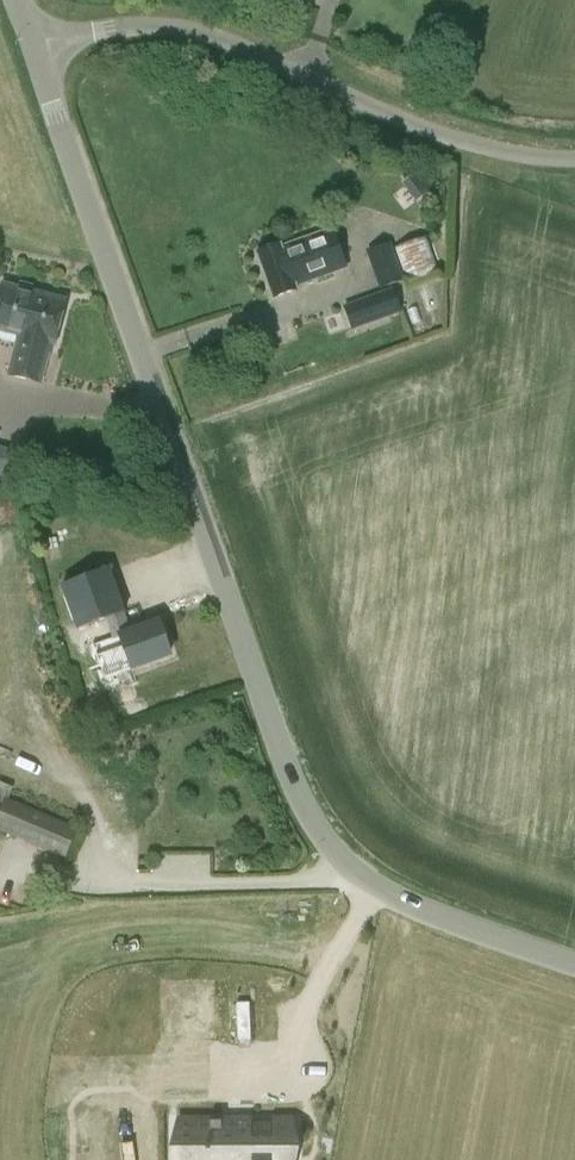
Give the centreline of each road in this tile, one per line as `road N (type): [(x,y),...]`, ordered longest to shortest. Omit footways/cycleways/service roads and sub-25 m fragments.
road 1 (unclassified): [(574,961),(423,909),(344,871),(293,790),(32,47)]
road 2 (unclassified): [(574,158),(486,144),(193,32),(133,28),(32,47)]

